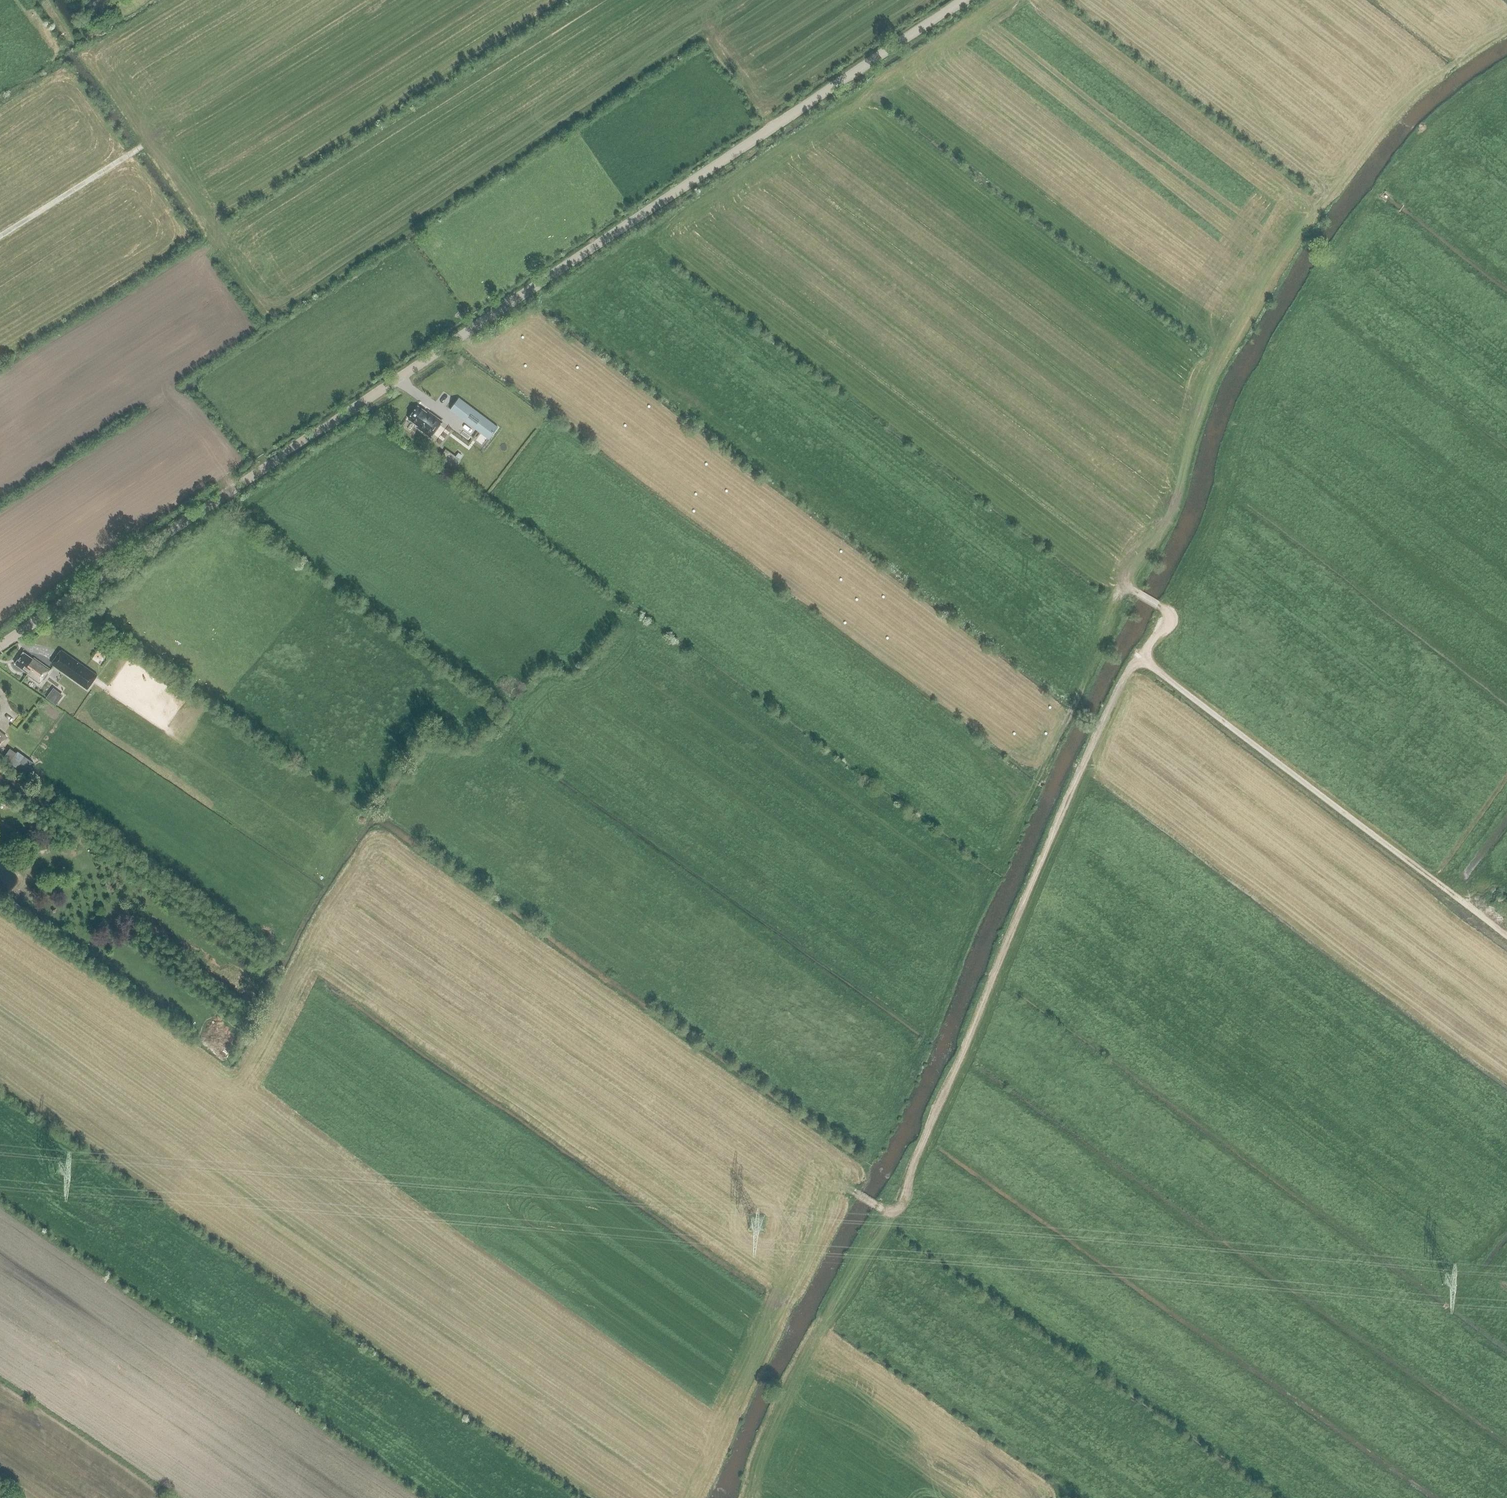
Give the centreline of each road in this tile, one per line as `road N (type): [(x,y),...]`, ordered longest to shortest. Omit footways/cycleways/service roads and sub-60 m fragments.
road 1 (tertiary): [(968,0),(0,646)]

